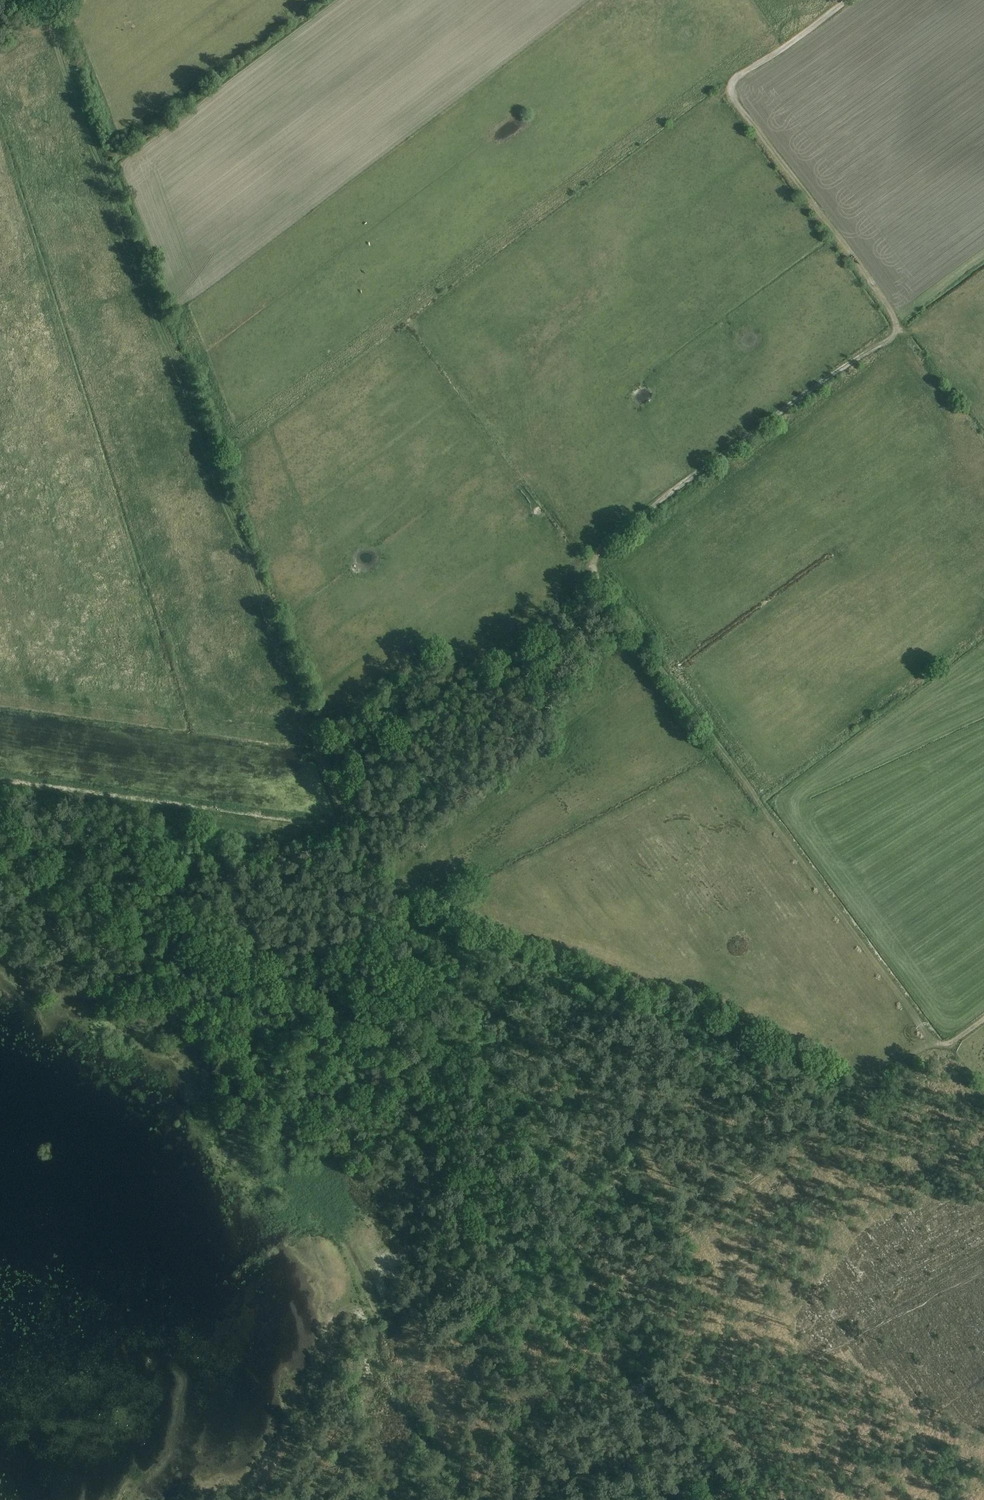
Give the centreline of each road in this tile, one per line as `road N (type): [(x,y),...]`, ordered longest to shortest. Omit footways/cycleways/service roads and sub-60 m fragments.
road 1 (track): [(843,0),(726,88),(896,325),(582,563),(932,1043)]
road 2 (track): [(983,1018),(881,1081)]

